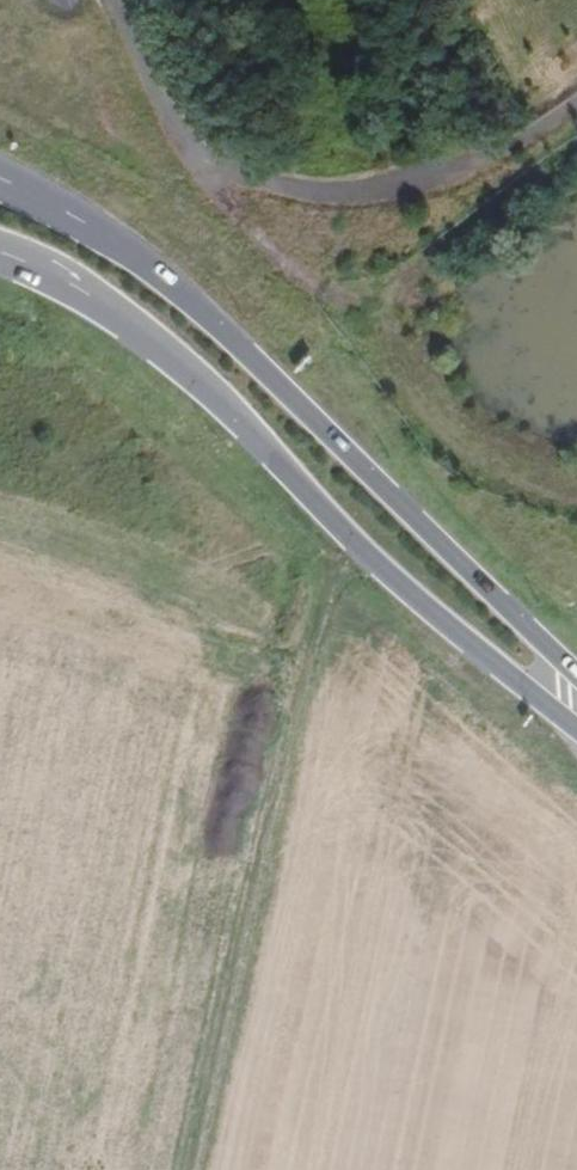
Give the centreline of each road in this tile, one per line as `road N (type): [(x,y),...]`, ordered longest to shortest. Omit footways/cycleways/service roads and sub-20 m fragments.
road 1 (primary): [(576,676),(169,285),(112,239),(0,182)]
road 2 (primary): [(0,253),(45,269),(136,325),(229,404),(357,544),(576,727)]
road 3 (track): [(337,523),(194,1169)]

